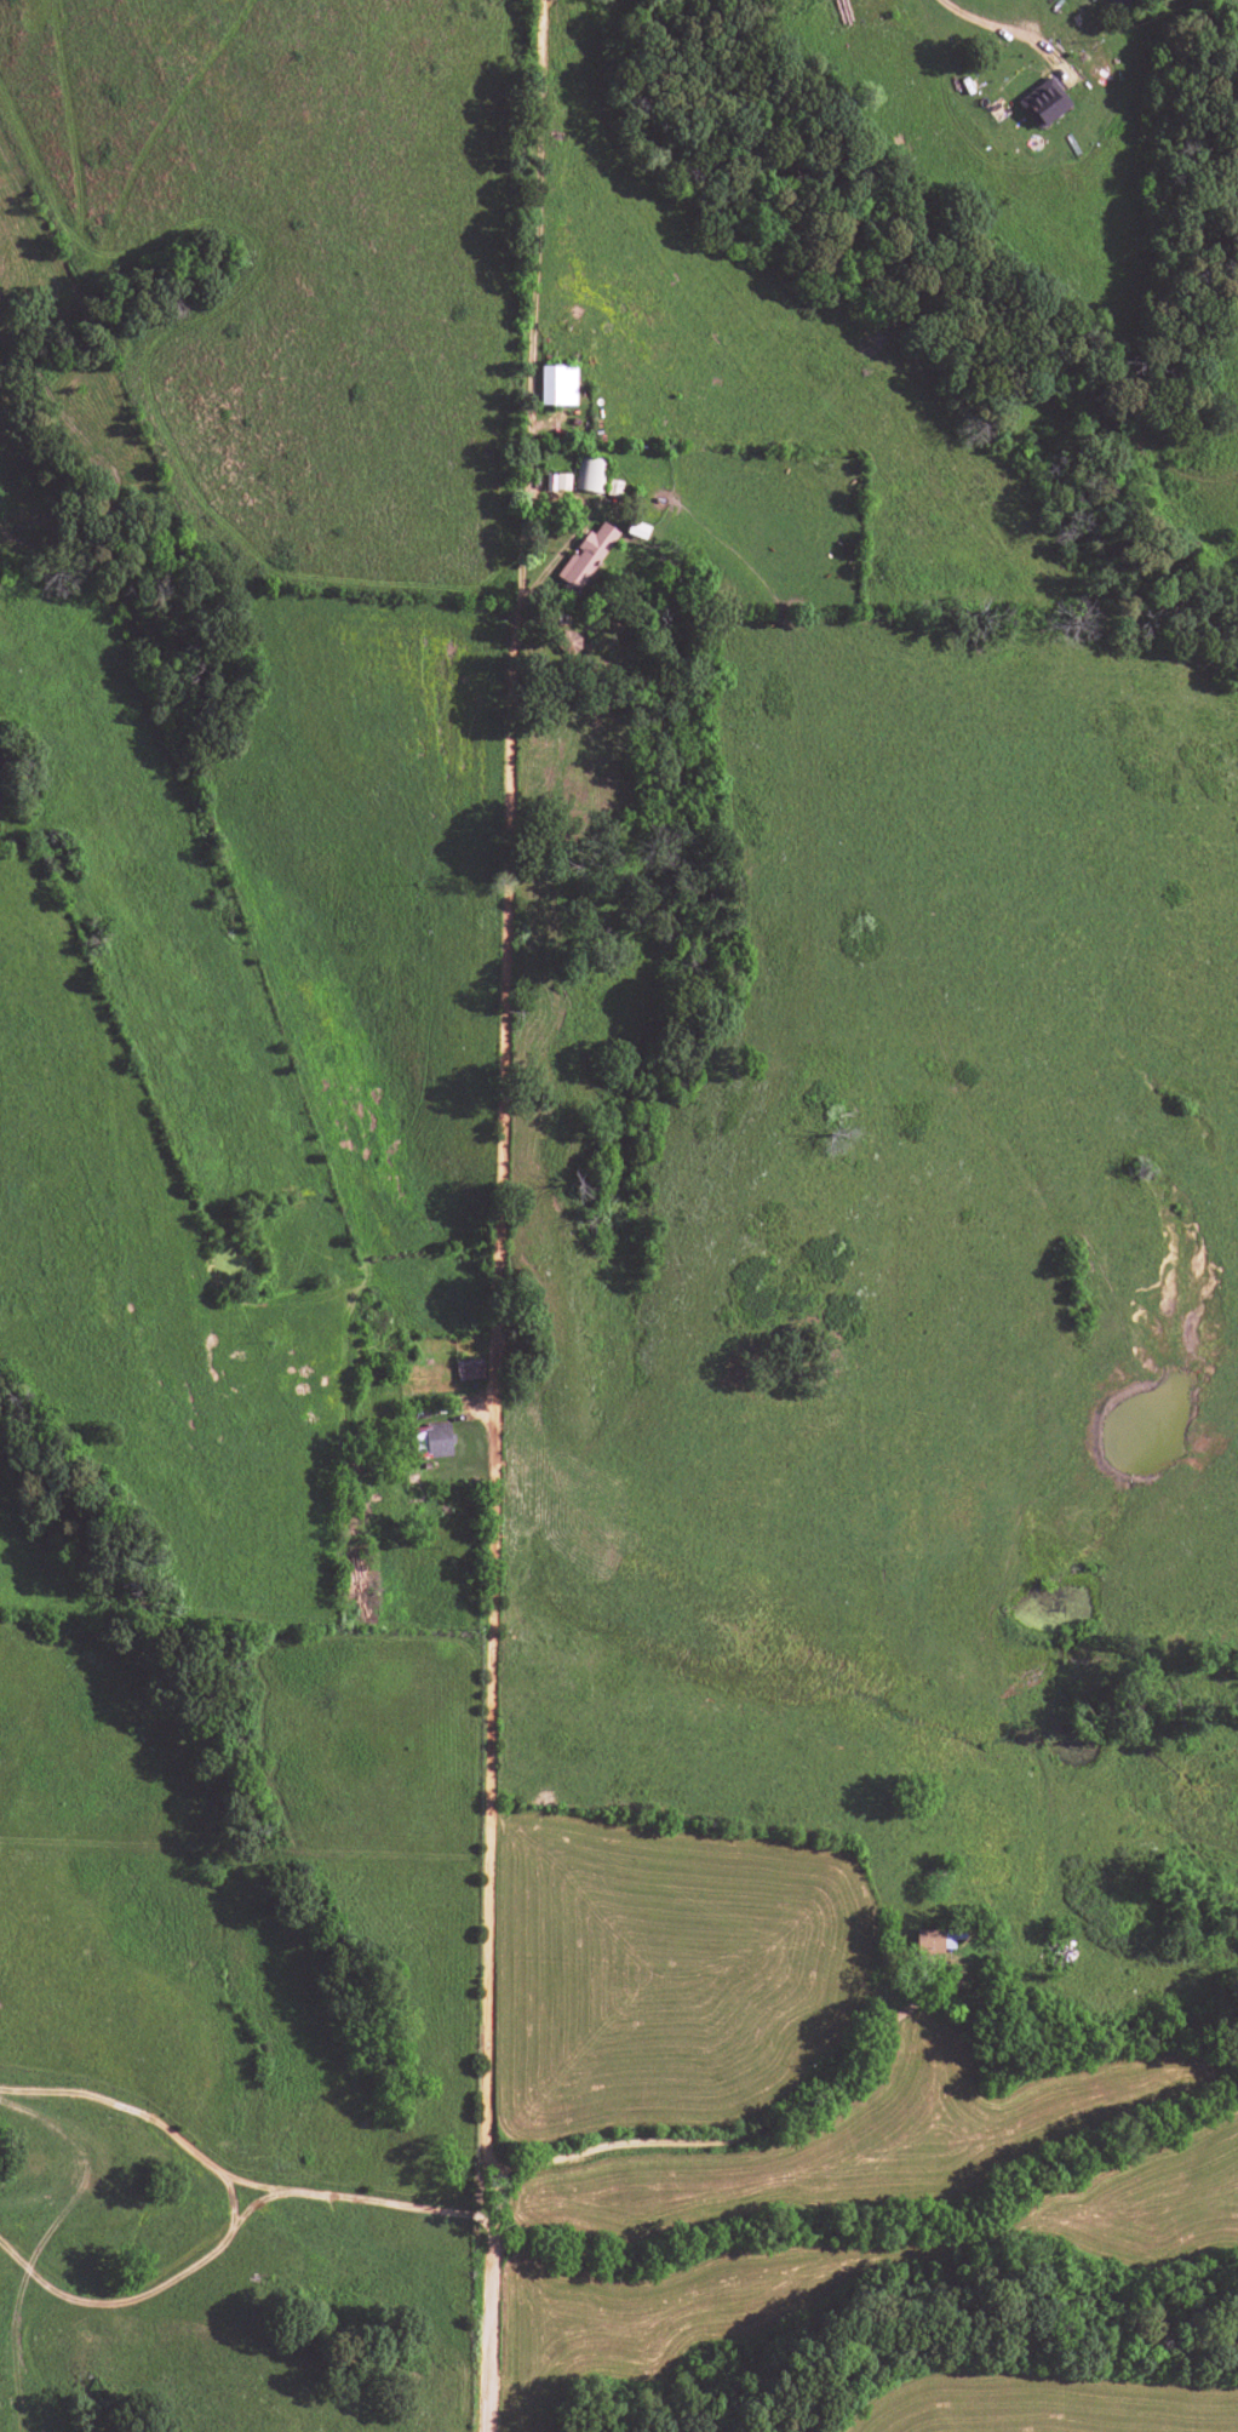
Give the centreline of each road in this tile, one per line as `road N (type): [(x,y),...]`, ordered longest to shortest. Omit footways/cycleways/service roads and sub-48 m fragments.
road 1 (residential): [(493,2431),(500,2264),(491,2102),(498,1331),(516,591)]

